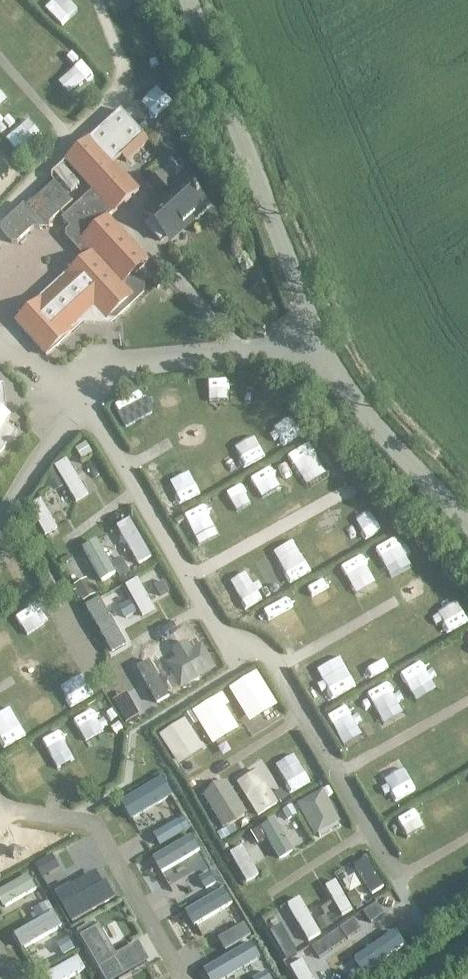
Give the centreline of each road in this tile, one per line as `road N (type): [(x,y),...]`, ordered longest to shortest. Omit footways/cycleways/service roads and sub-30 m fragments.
road 1 (unclassified): [(467,517),(346,393),(319,349),(187,0)]

